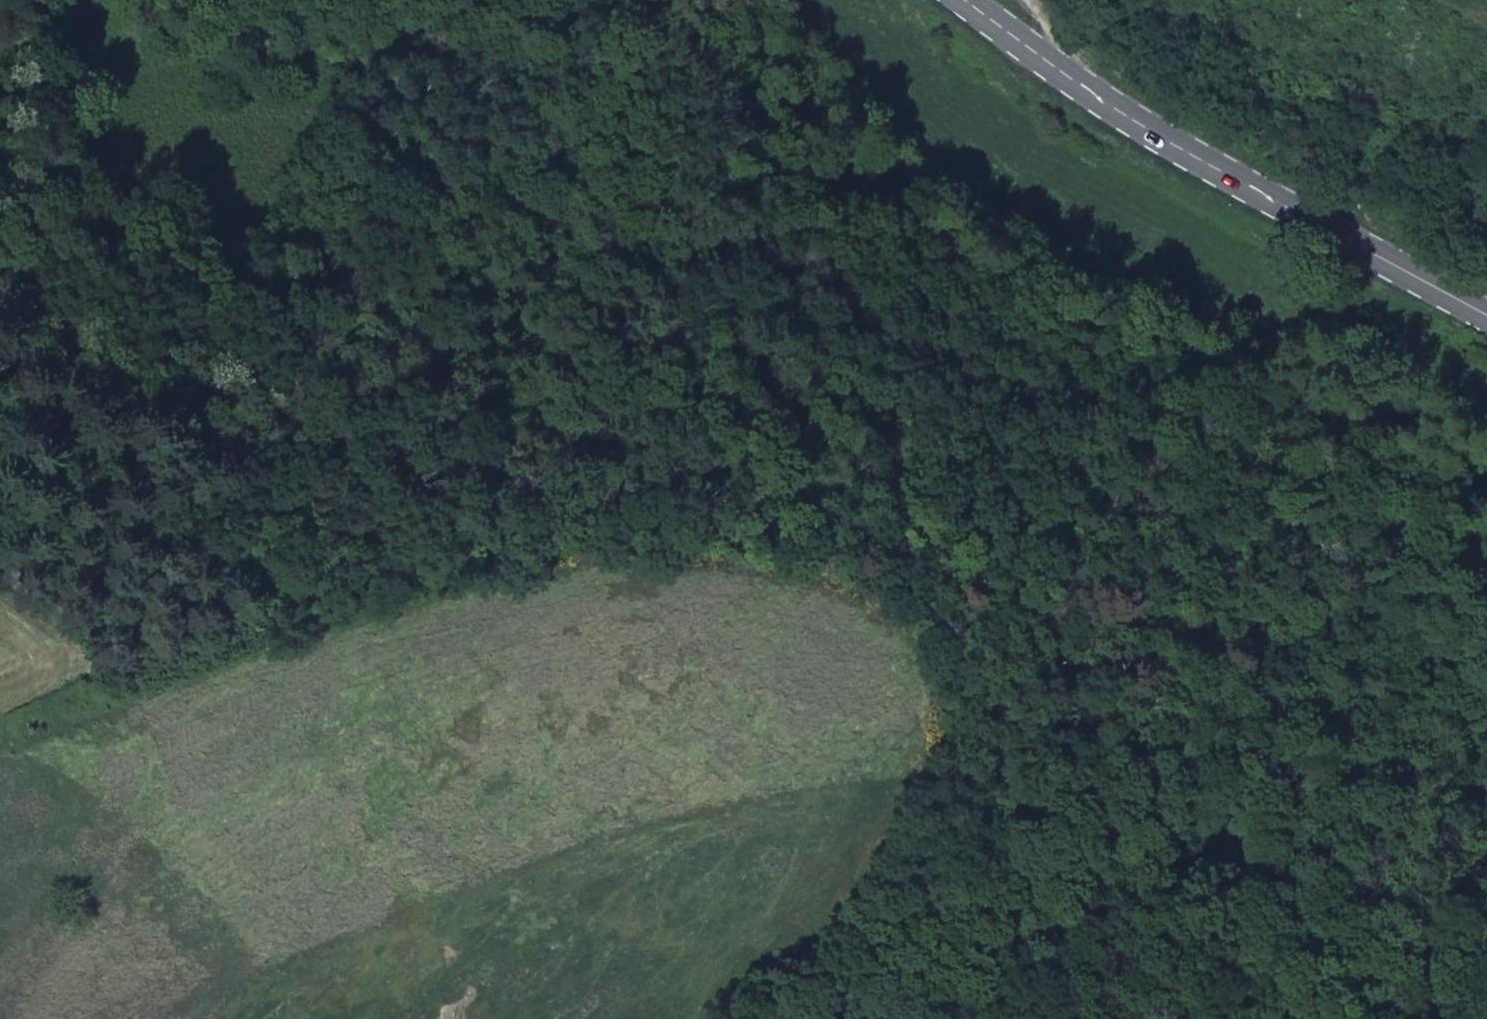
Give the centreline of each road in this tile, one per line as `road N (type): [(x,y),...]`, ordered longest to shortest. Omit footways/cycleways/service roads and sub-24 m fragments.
road 1 (primary): [(964,0),(1092,94),(1220,173),(1486,316)]

